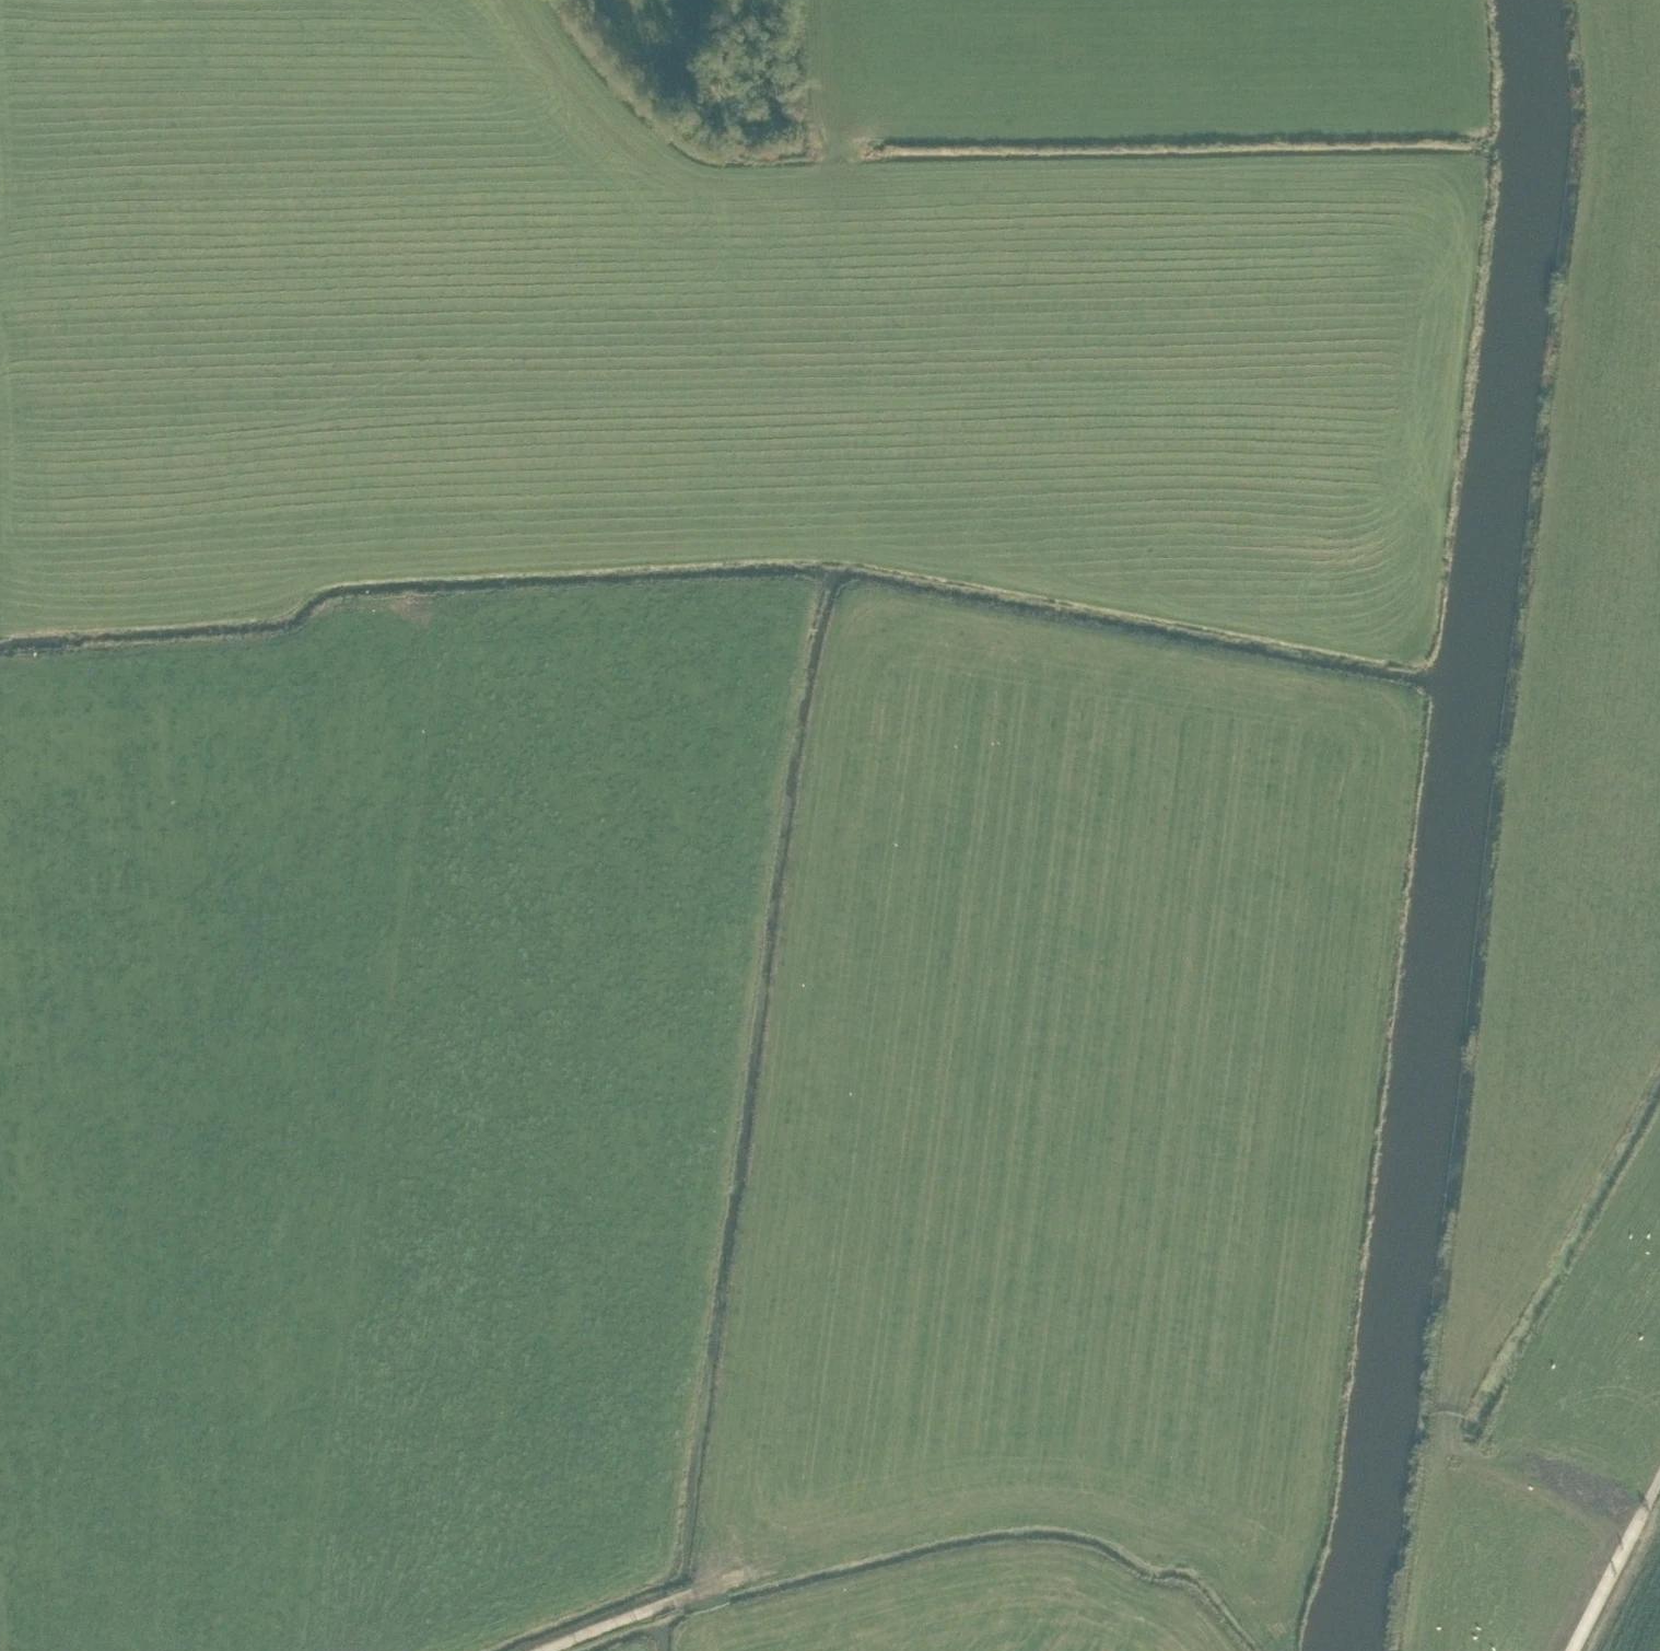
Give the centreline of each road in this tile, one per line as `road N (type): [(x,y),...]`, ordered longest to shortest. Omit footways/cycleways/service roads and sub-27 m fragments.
road 1 (track): [(1627,1542),(1458,1450)]
road 2 (track): [(541,1650),(715,1584)]

